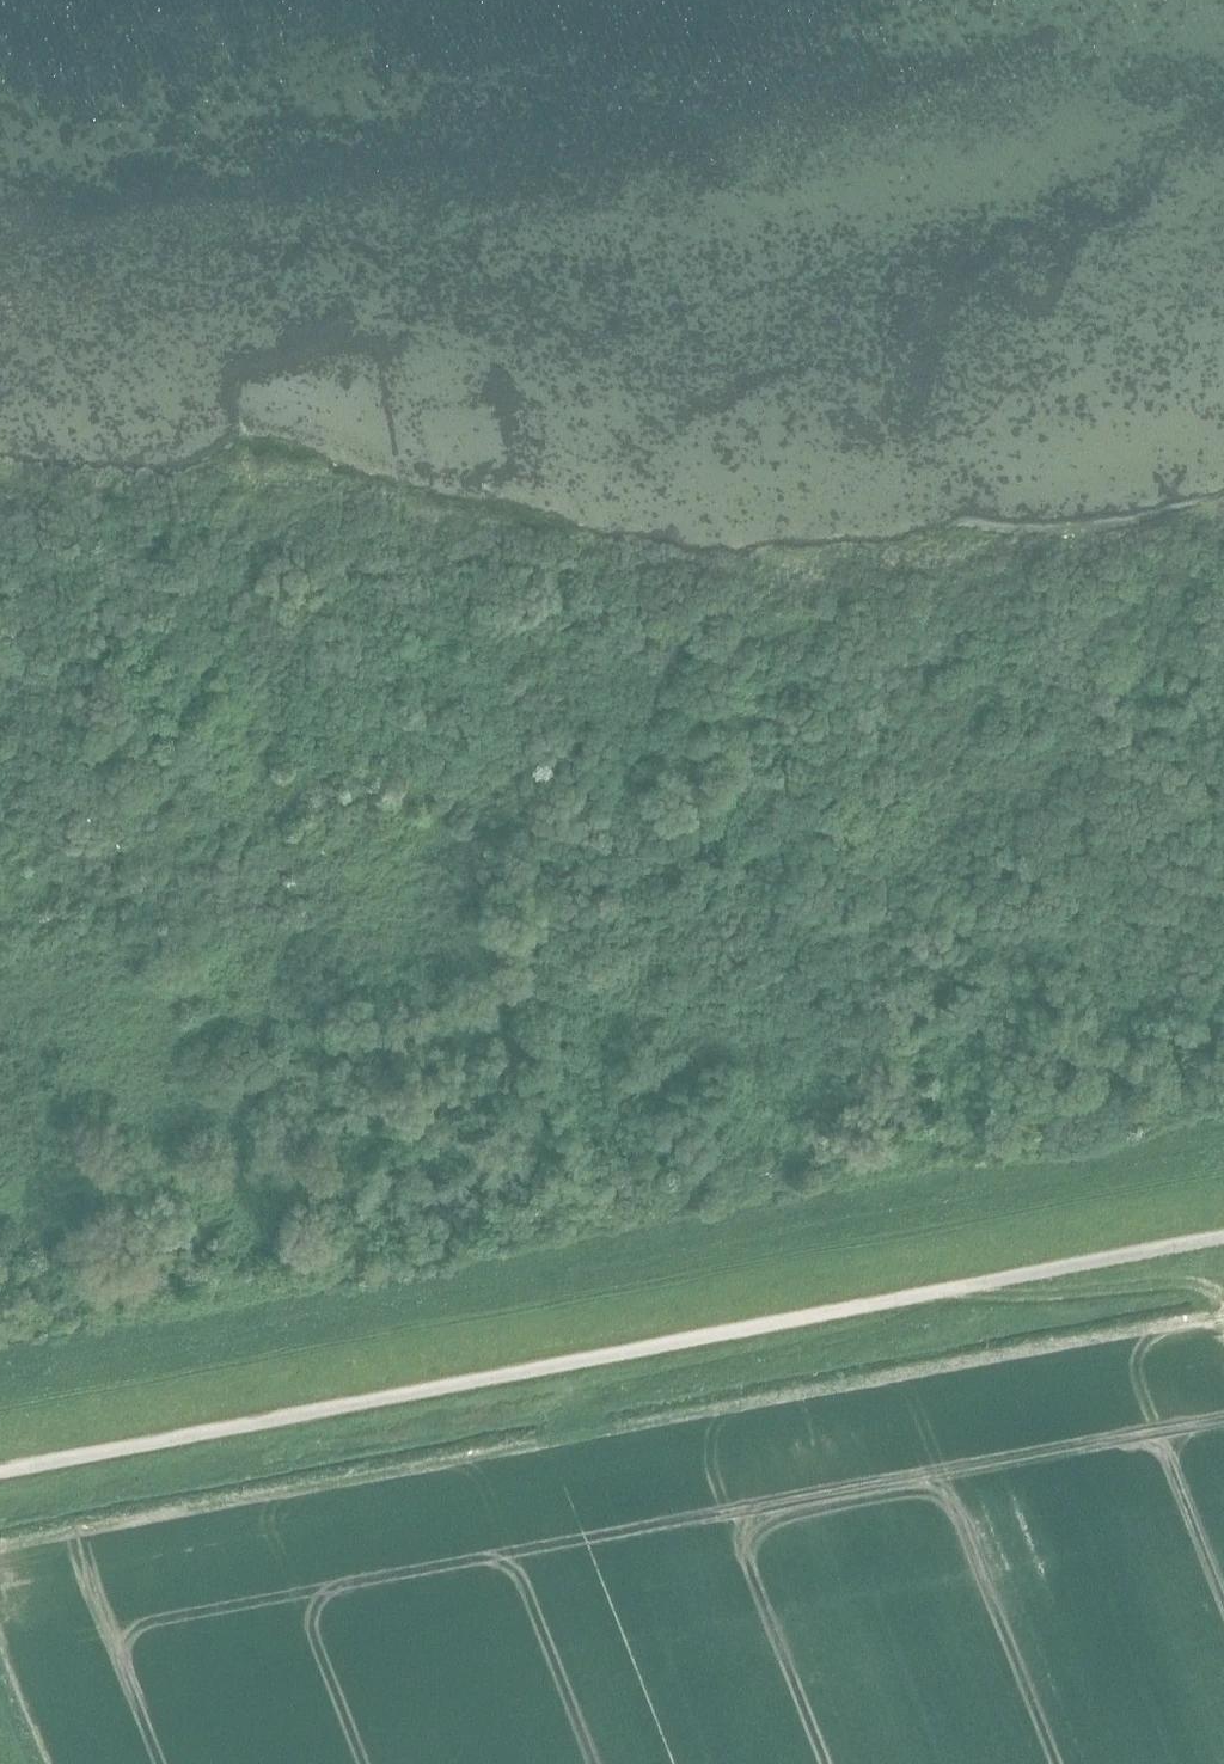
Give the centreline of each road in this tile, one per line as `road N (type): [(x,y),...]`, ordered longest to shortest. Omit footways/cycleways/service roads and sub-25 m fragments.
road 1 (unclassified): [(1223,1234),(0,1470)]

